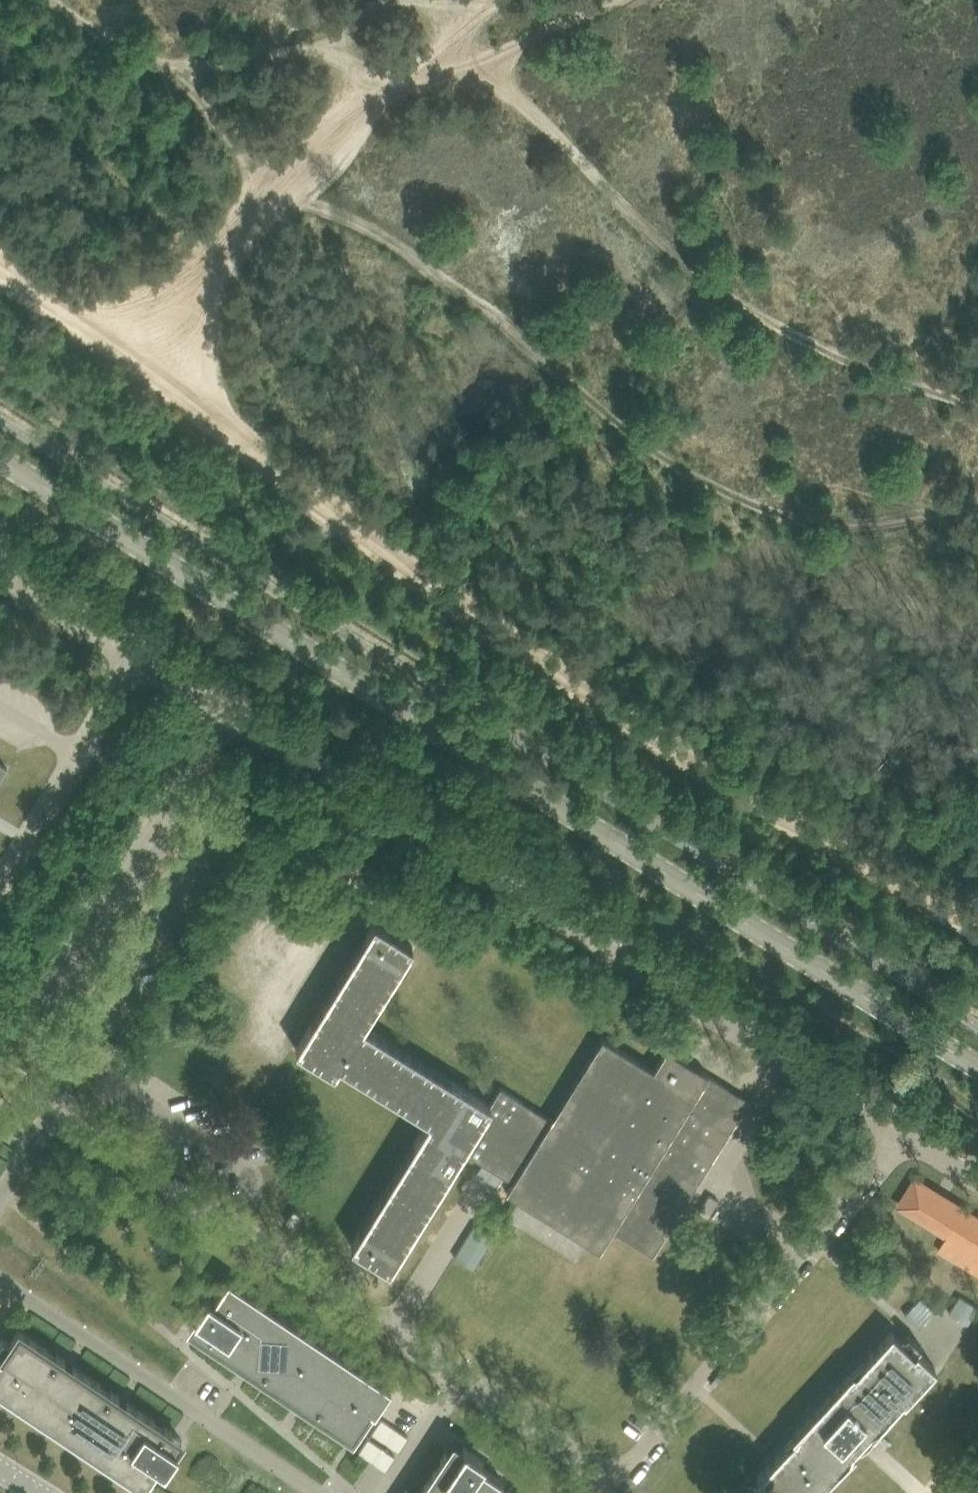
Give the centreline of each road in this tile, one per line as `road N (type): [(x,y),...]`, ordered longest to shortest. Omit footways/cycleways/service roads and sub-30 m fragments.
road 1 (track): [(977,921),(904,889),(357,535),(144,353),(0,246)]
road 2 (tertiary): [(977,1069),(0,459)]
road 3 (track): [(497,53),(557,139),(701,277),(910,391),(977,408)]
road 4 (track): [(144,353),(266,181),(440,53),(497,53),(613,0)]
road 5 (track): [(49,0),(266,181)]

